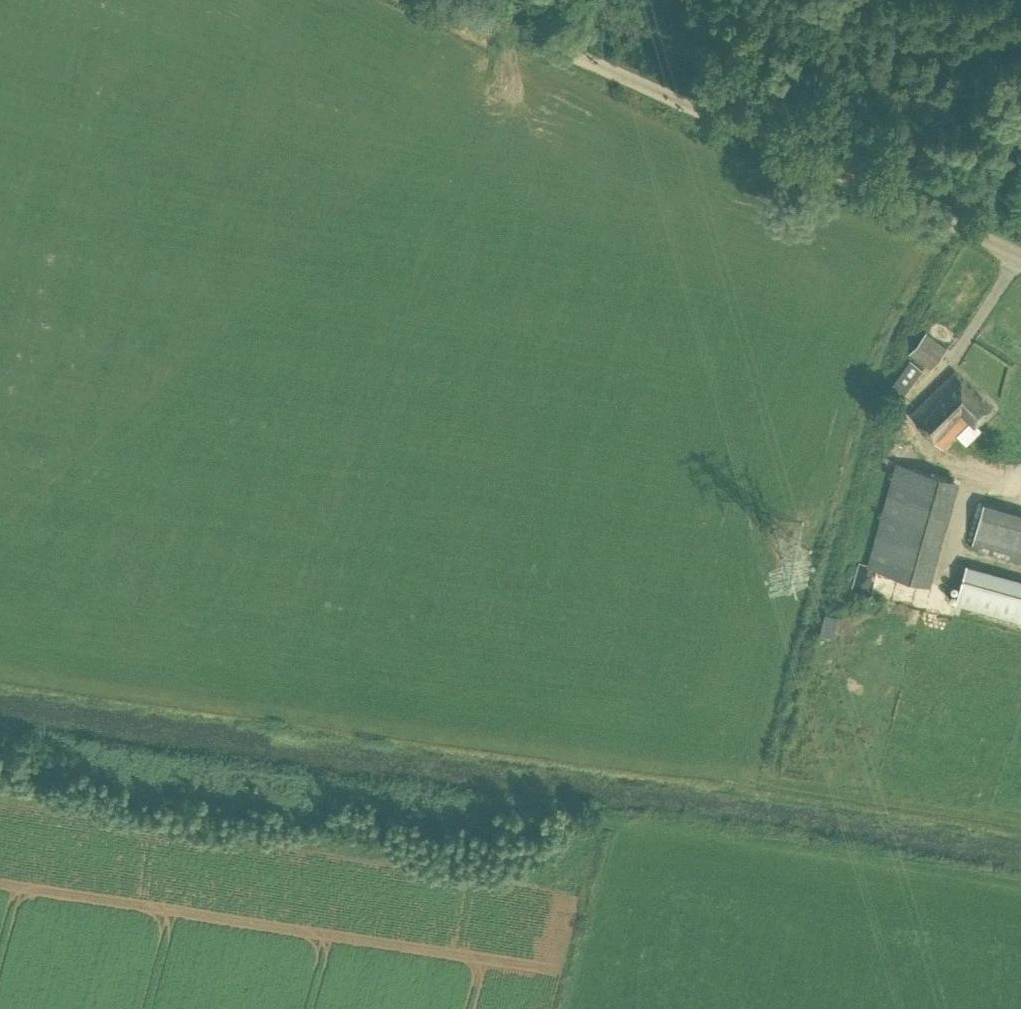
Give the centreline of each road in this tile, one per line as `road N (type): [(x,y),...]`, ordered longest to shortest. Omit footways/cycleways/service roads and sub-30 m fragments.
road 1 (unclassified): [(1020,266),(413,0)]

